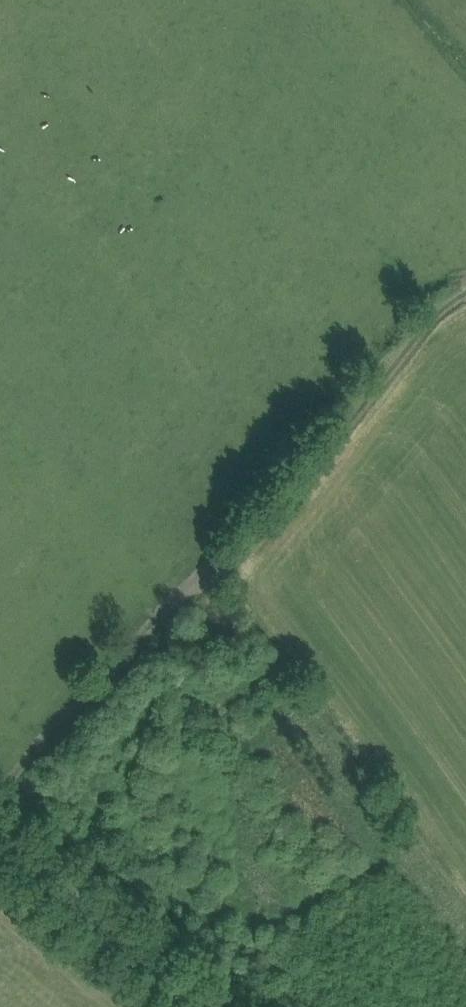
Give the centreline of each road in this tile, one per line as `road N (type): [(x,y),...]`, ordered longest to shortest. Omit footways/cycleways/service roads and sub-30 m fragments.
road 1 (tertiary): [(204,1006),(0,834)]

